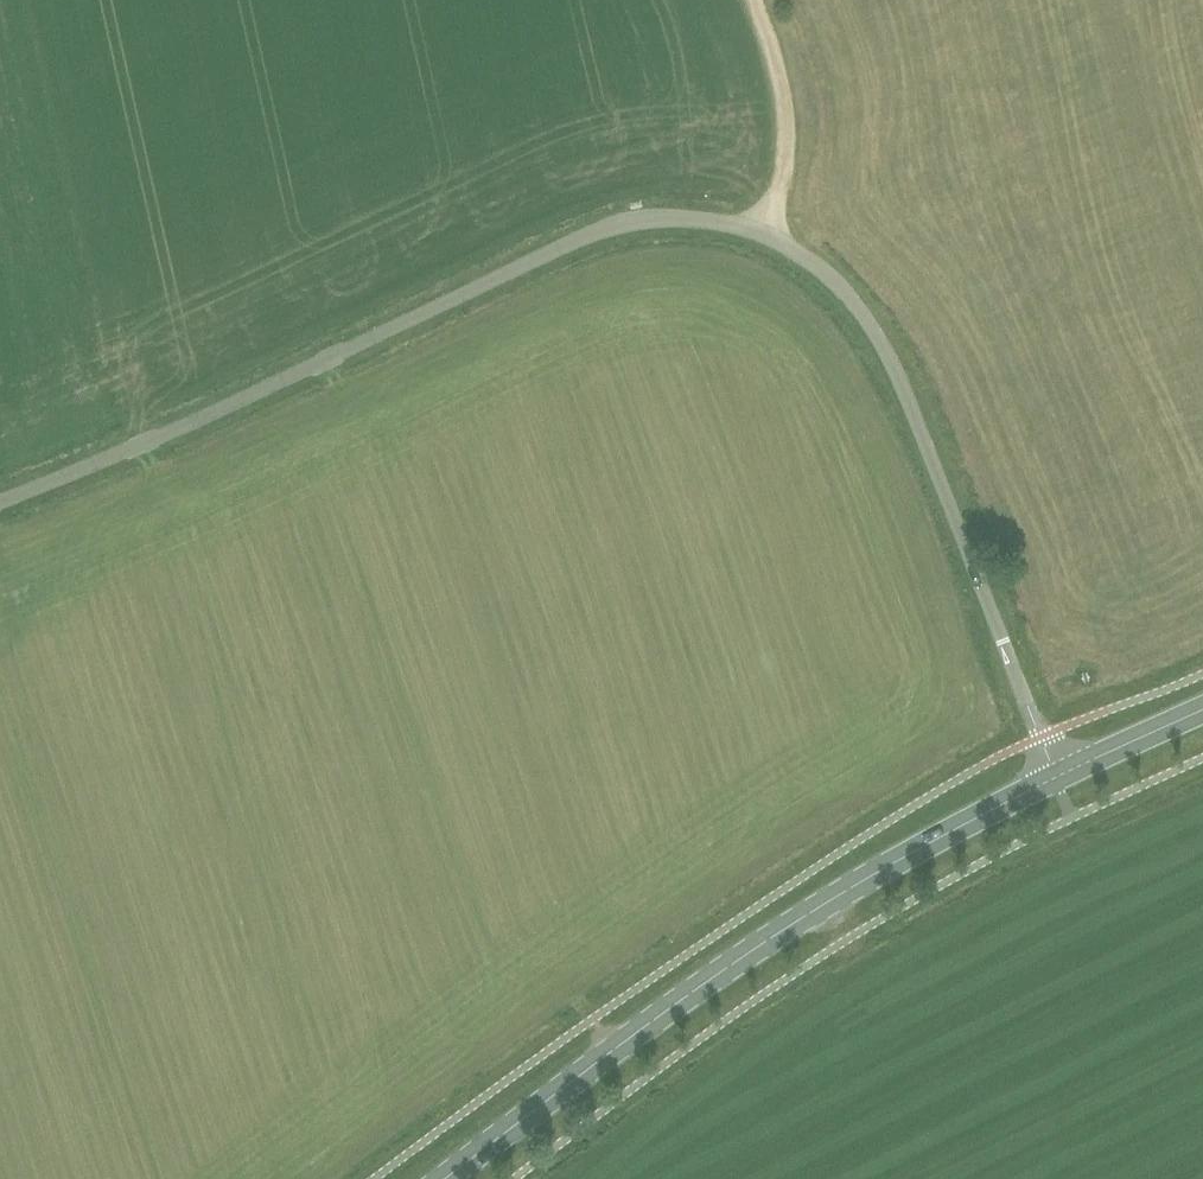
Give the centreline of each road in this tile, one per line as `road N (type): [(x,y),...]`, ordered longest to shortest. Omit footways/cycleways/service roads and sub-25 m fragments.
road 1 (unclassified): [(0,505),(144,447),(595,233),(654,219),(734,225),(799,255),(858,313),(1056,778)]
road 2 (primary): [(447,1178),(795,924),(1056,778)]
road 3 (track): [(765,234),(787,117),(777,59),(752,0)]
road 4 (primary): [(1056,778),(1202,712)]

